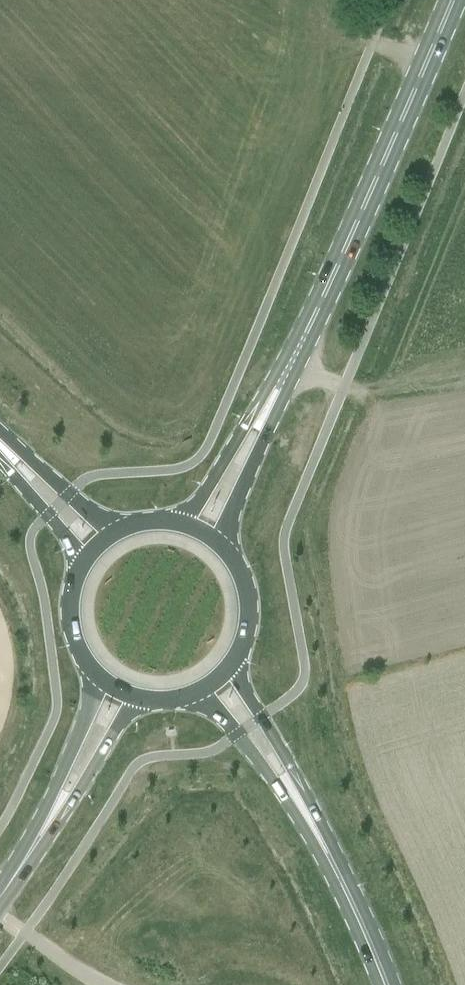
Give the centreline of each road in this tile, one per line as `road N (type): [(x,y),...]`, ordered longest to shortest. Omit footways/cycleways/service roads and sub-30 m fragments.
road 1 (primary): [(290,363),(452,0)]
road 2 (primary): [(219,550),(290,363)]
road 3 (primary): [(290,363),(177,527)]
road 4 (secondary): [(96,674),(25,859)]
road 5 (secondary): [(25,859),(134,696)]
road 6 (primary): [(385,984),(305,814)]
road 7 (primary): [(305,814),(289,764),(232,655)]
road 8 (primary): [(192,691),(305,814)]
road 9 (secondary): [(115,535),(0,442)]
road 10 (secondary): [(0,454),(82,566)]

